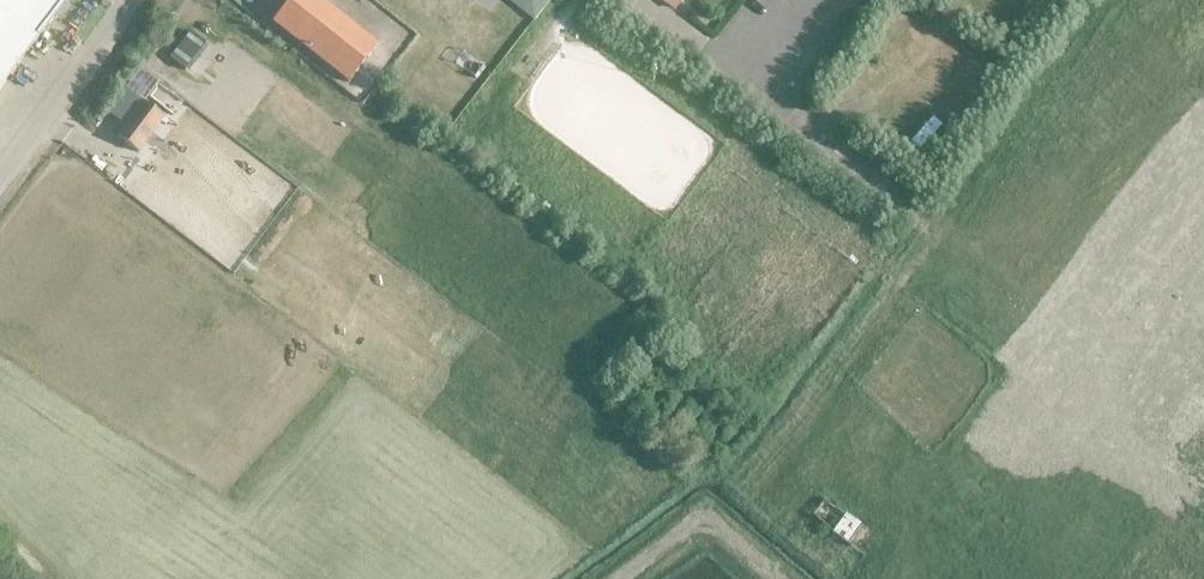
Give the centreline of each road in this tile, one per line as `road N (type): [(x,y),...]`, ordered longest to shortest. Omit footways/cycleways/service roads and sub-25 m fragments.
road 1 (residential): [(0,173),(130,0)]

